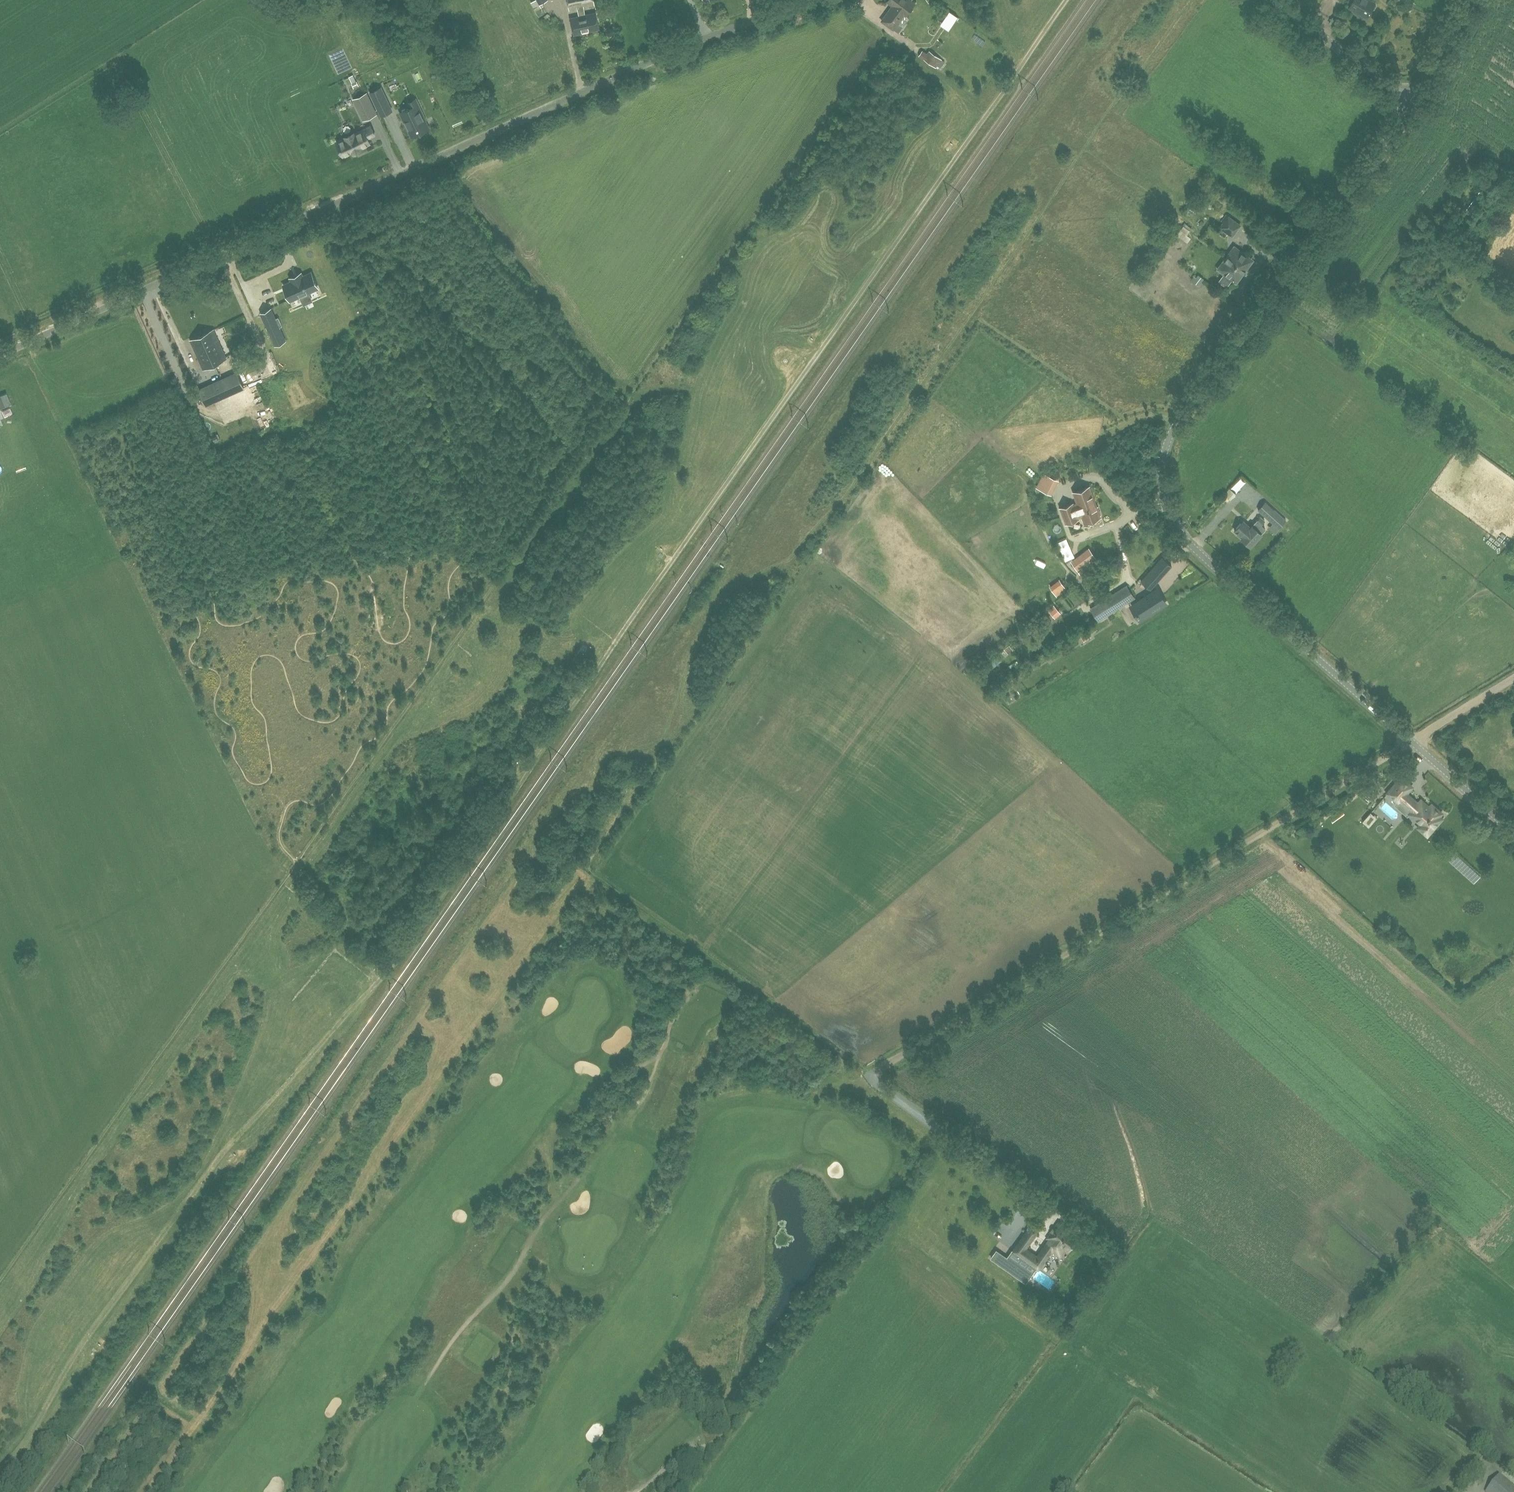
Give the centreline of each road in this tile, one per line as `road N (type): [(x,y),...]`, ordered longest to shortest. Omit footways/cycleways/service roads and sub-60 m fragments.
road 1 (track): [(1067,0),(395,962),(344,1023)]
road 2 (unclassified): [(0,355),(626,72),(807,0)]
road 3 (unclassified): [(1411,741),(1190,544),(1171,515),(1163,470),(1178,422),(1412,102)]
road 4 (track): [(875,1074),(1411,741)]
road 5 (track): [(0,1216),(225,896)]
road 6 (track): [(1059,1218),(879,1086),(875,1074)]
road 7 (unclassified): [(1412,102),(1274,0)]
road 8 (track): [(202,929),(344,1023)]
road 9 (unclassified): [(1513,835),(1411,741)]
road 10 (unclassified): [(1411,741),(1513,677)]

